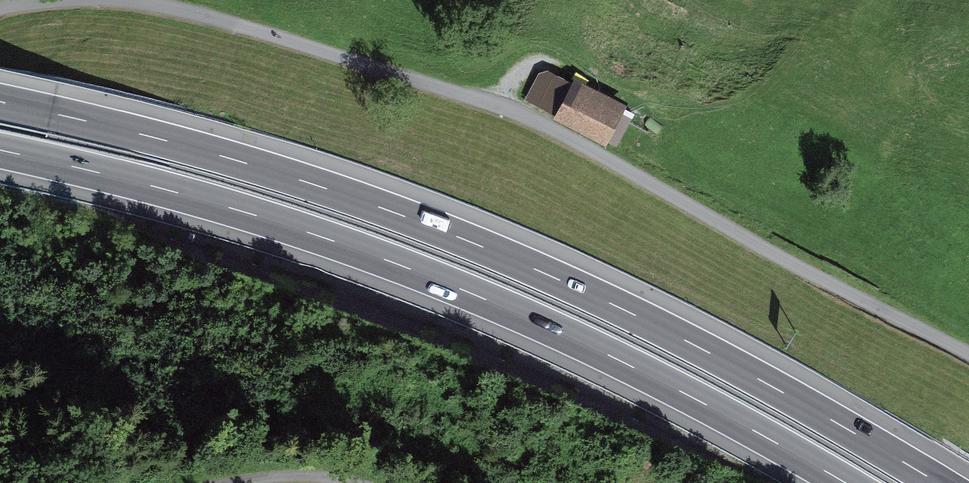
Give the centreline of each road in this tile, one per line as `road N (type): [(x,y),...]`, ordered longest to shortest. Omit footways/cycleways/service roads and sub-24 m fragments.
road 1 (motorway): [(935,482),(661,329),(437,228),(189,147),(0,102)]
road 2 (motorway): [(0,151),(183,194),(417,270),(637,369),(845,482)]
road 3 (track): [(243,482),(347,470),(373,482)]

